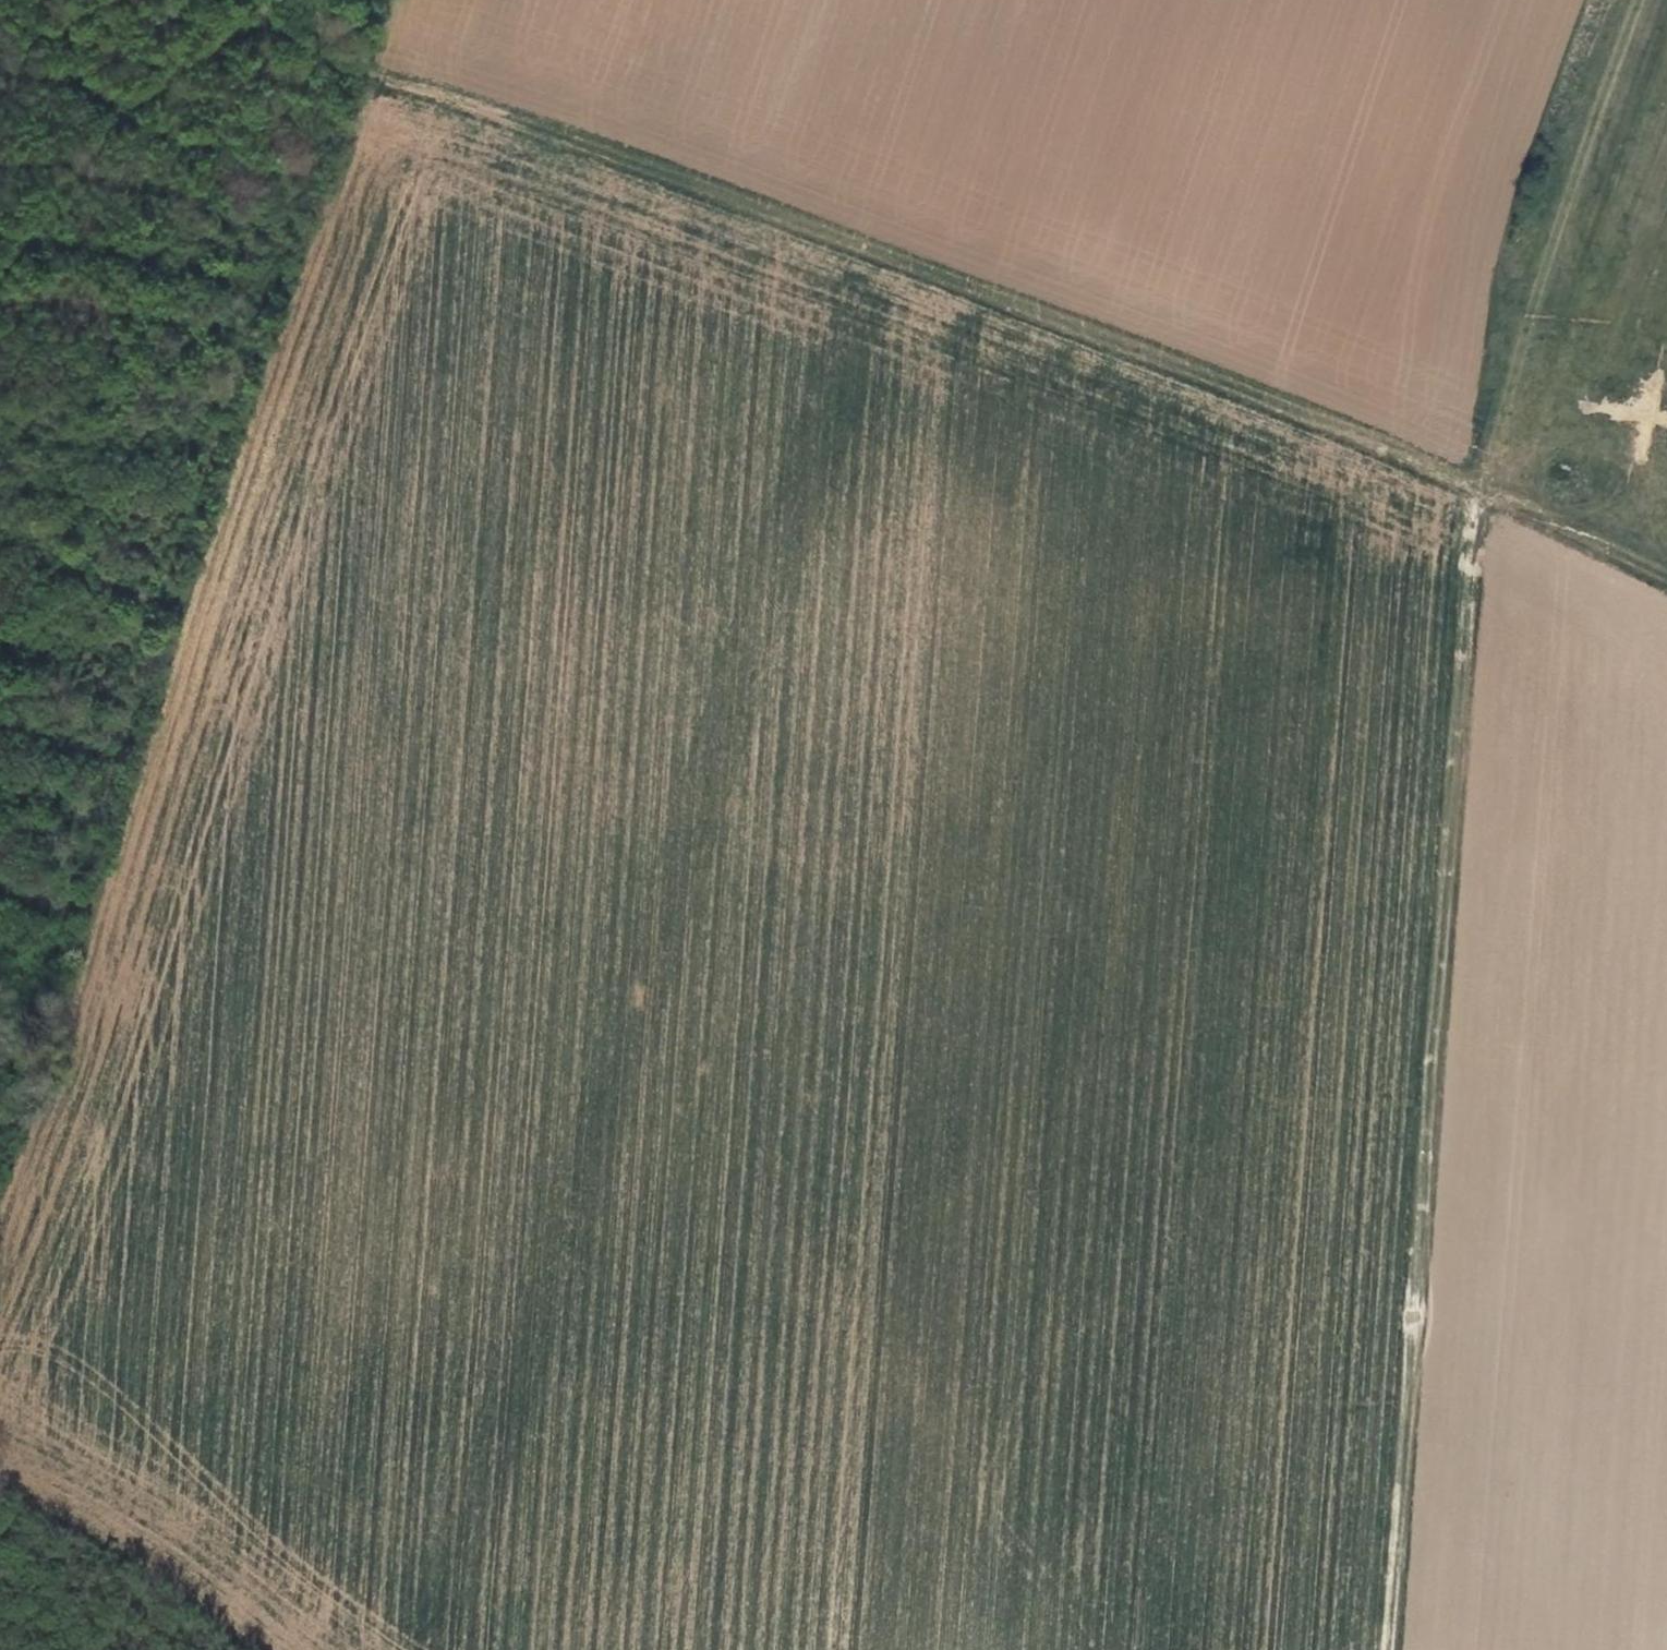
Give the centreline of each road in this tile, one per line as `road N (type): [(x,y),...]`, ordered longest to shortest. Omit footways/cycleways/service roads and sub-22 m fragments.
road 1 (track): [(277,35),(1470,476),(1666,575)]
road 2 (track): [(1470,476),(1388,1649)]

